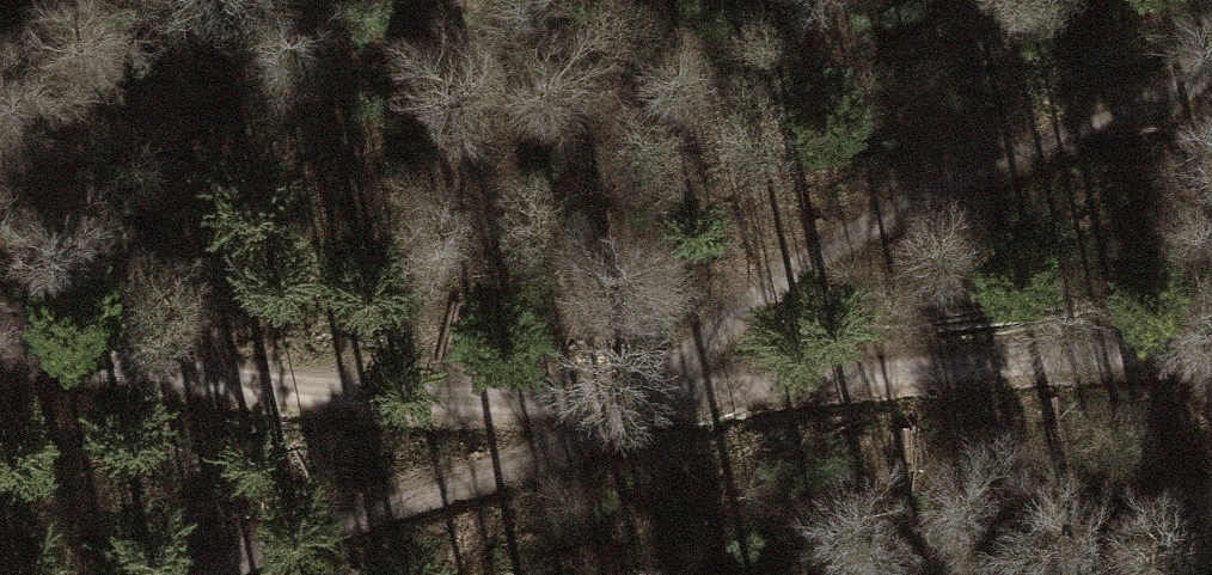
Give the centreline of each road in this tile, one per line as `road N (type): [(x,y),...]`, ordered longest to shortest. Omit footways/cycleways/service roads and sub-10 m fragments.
road 1 (track): [(1211,342),(546,402),(304,394),(0,344)]
road 2 (track): [(1211,69),(1120,118),(876,218),(742,308),(634,418),(596,442),(284,542),(218,574)]

